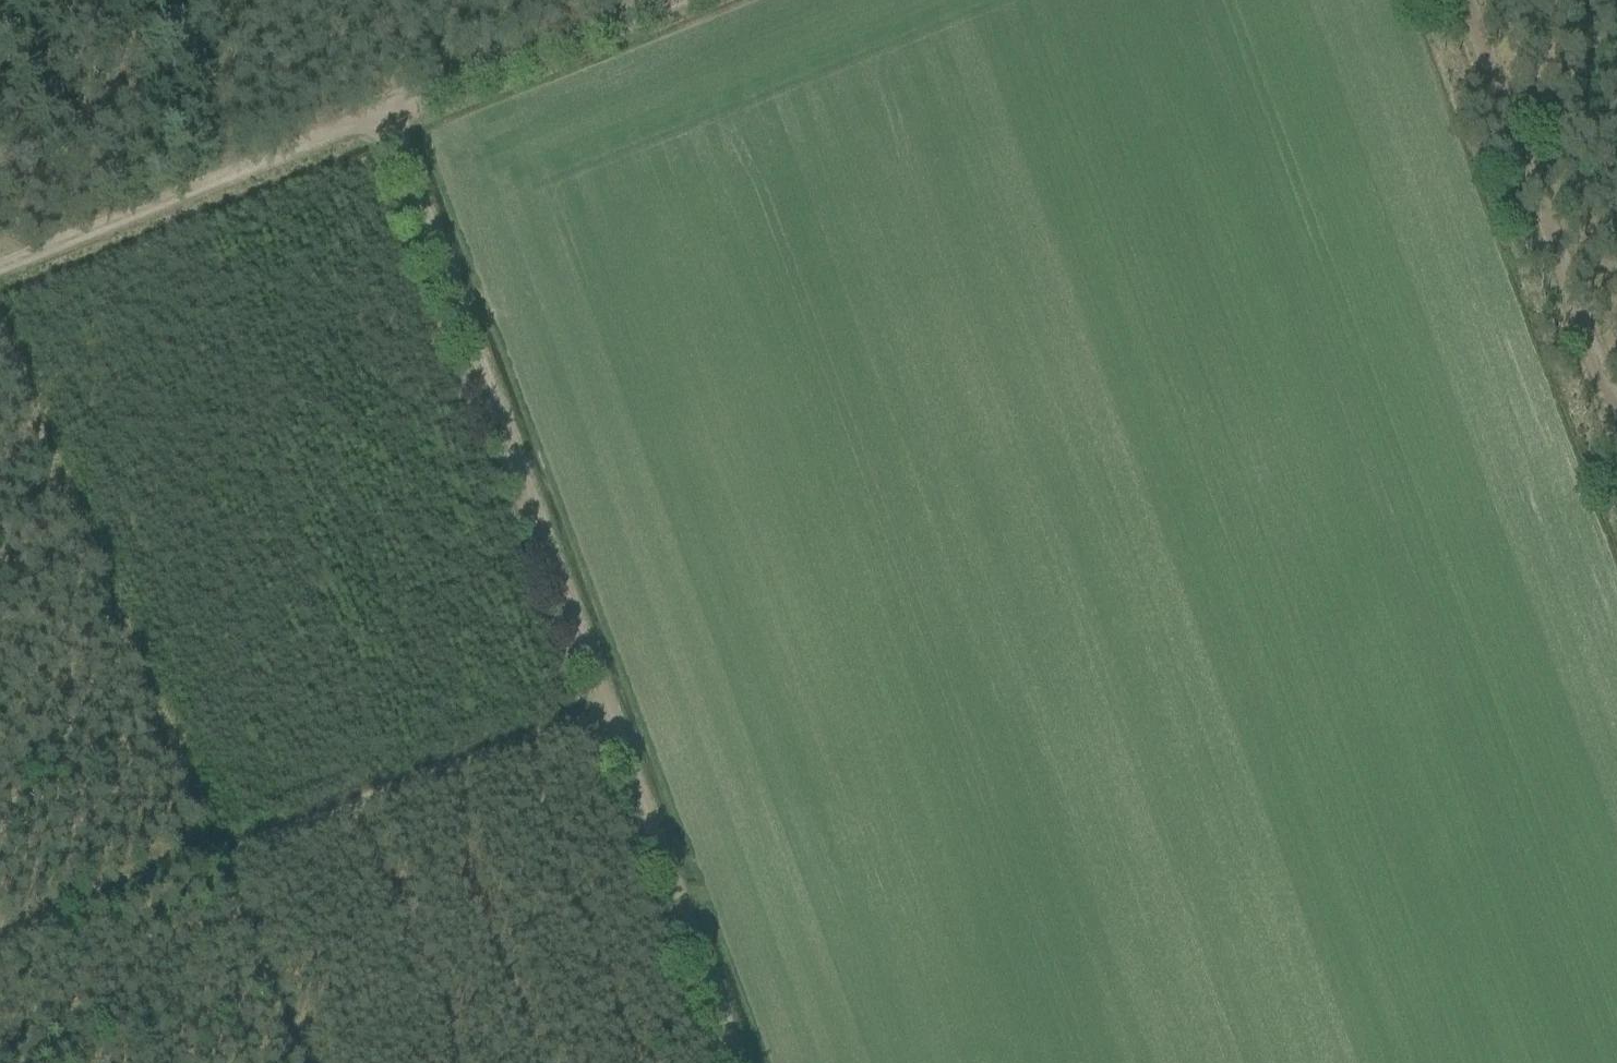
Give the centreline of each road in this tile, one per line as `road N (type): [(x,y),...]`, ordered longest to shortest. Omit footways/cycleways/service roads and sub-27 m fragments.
road 1 (track): [(0,277),(688,0)]
road 2 (track): [(593,695),(0,933)]
road 3 (track): [(593,695),(379,124)]
road 4 (track): [(1616,476),(1442,0)]
road 5 (track): [(727,1062),(593,695)]

